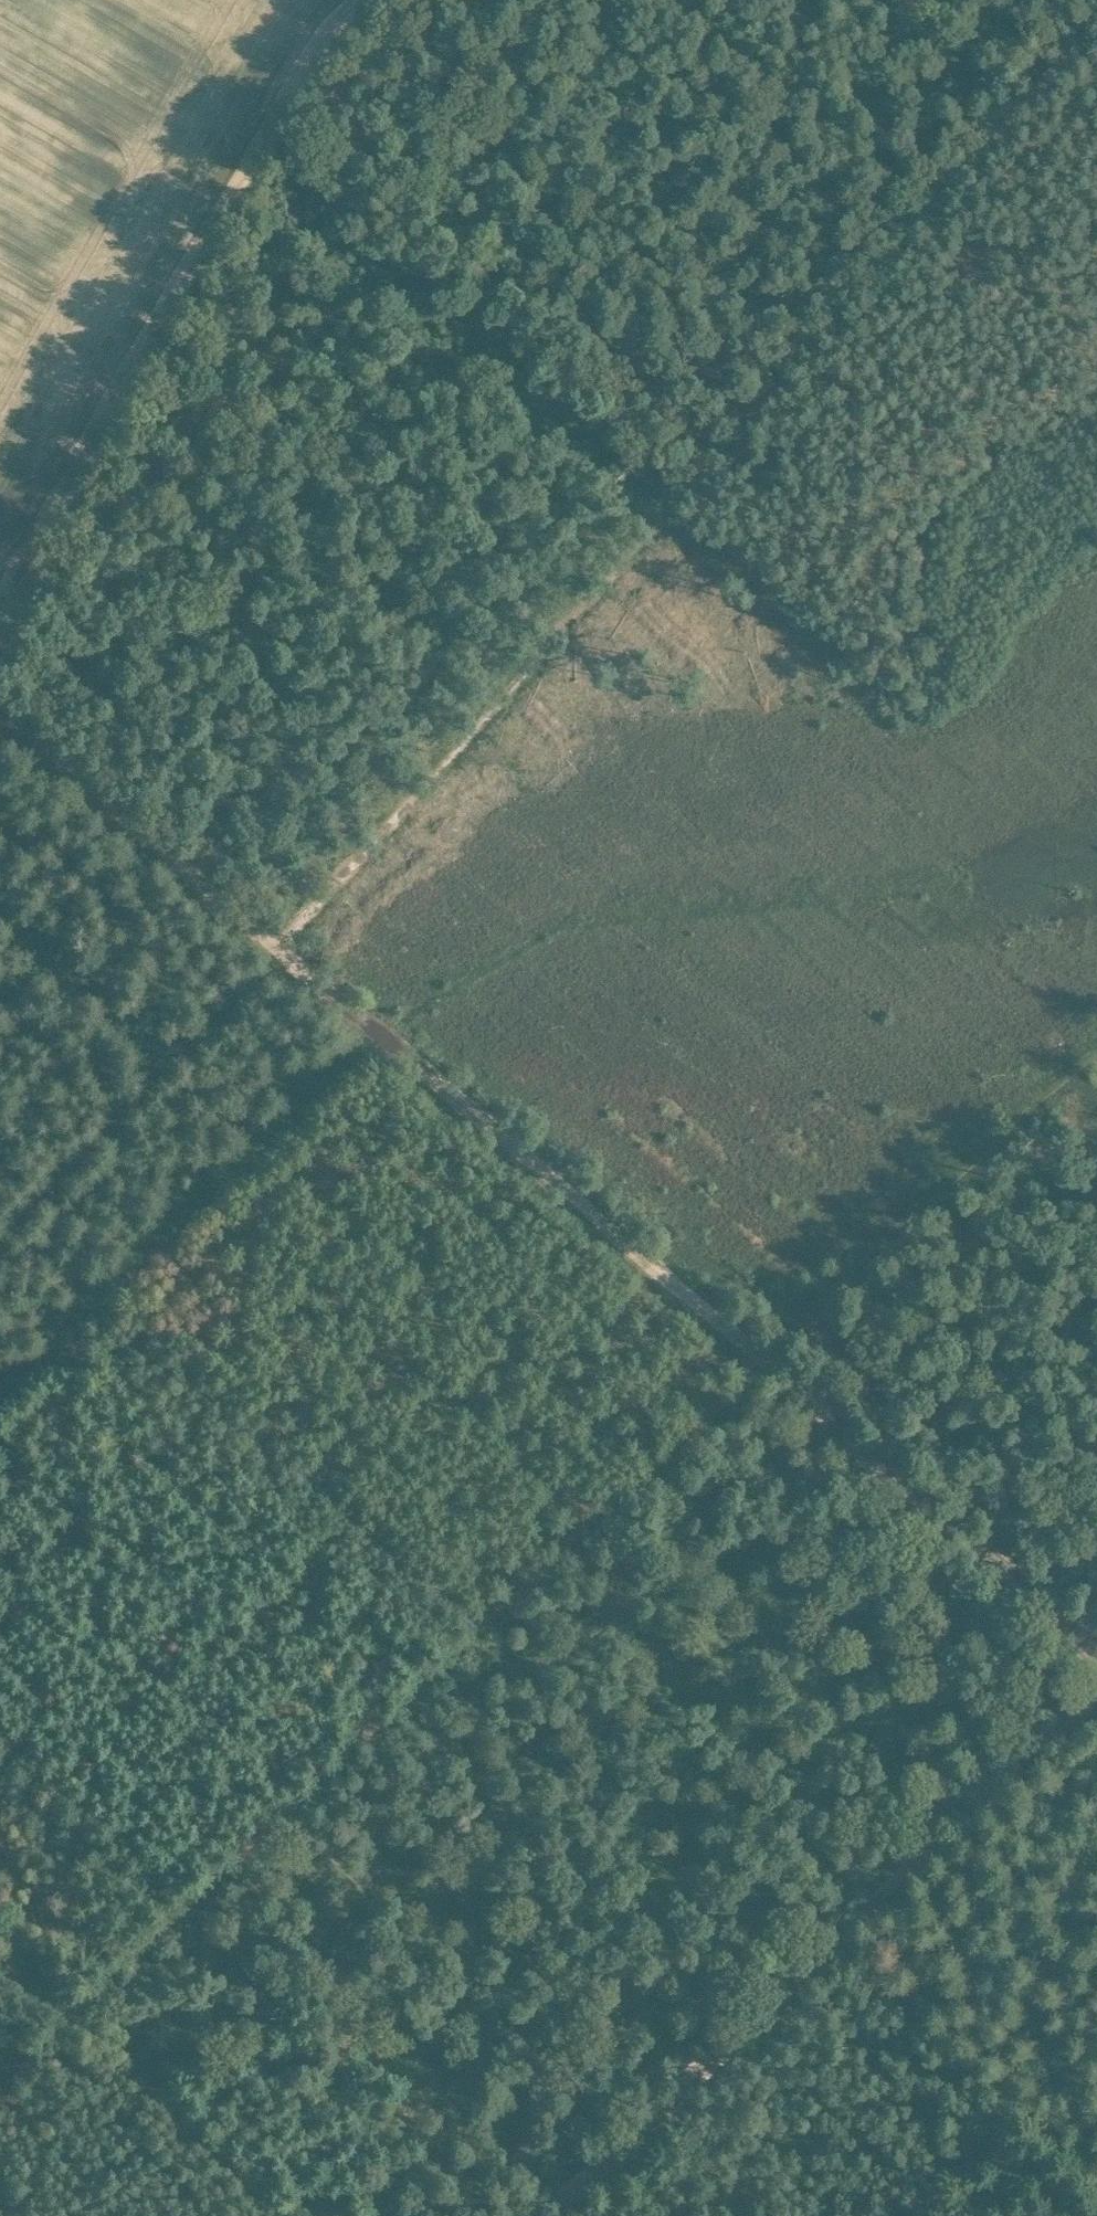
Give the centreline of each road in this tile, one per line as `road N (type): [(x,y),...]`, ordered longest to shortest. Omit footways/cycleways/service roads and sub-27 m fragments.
road 1 (track): [(1096,1635),(296,944),(1096,37)]
road 2 (track): [(0,2078),(772,1360)]
road 3 (track): [(538,2215),(1096,1685)]
road 4 (track): [(0,605),(209,226),(277,116),(366,0)]
road 5 (track): [(0,1250),(296,944)]
road 6 (track): [(922,2215),(1024,2114),(836,1935)]
road 7 (track): [(0,699),(296,944)]
road 8 (track): [(653,0),(934,221)]

